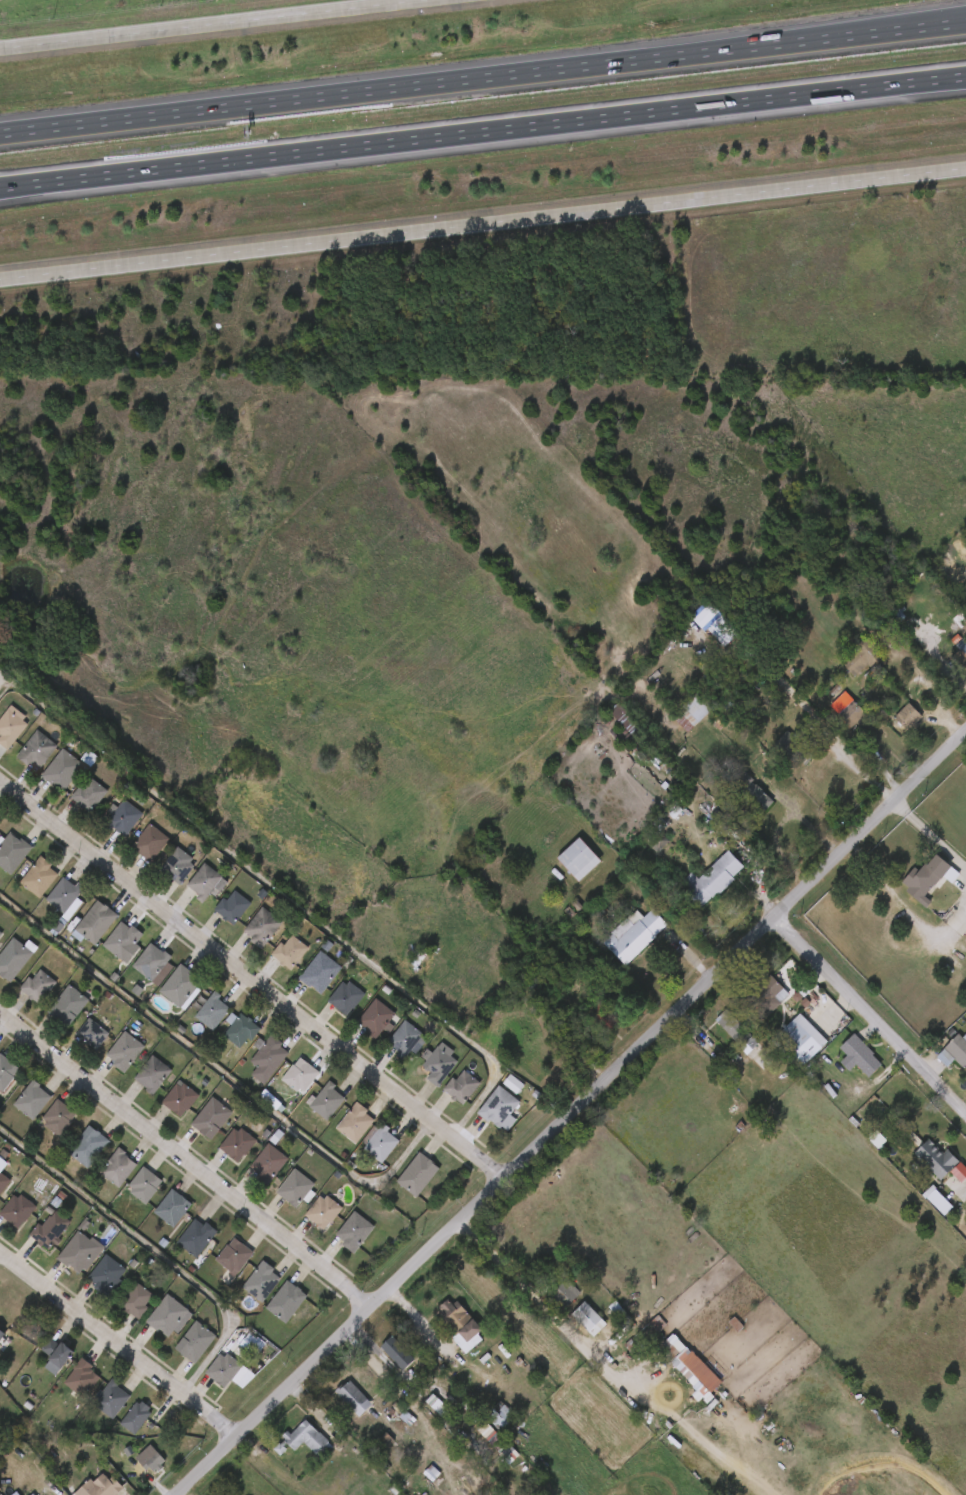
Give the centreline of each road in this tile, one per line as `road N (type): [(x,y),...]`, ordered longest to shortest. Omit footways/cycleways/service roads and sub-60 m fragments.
road 1 (tertiary): [(175,1494),(965,731)]
road 2 (secondary): [(0,279),(965,170)]
road 3 (motorway): [(896,26),(0,133)]
road 4 (motorway): [(0,187),(849,89)]
road 5 (residential): [(502,1184),(0,785)]
road 6 (residential): [(0,1015),(375,1308)]
road 7 (secondary): [(449,0),(0,51)]
road 8 (residential): [(0,1262),(231,1439)]
road 9 (residential): [(775,917),(965,1112)]

